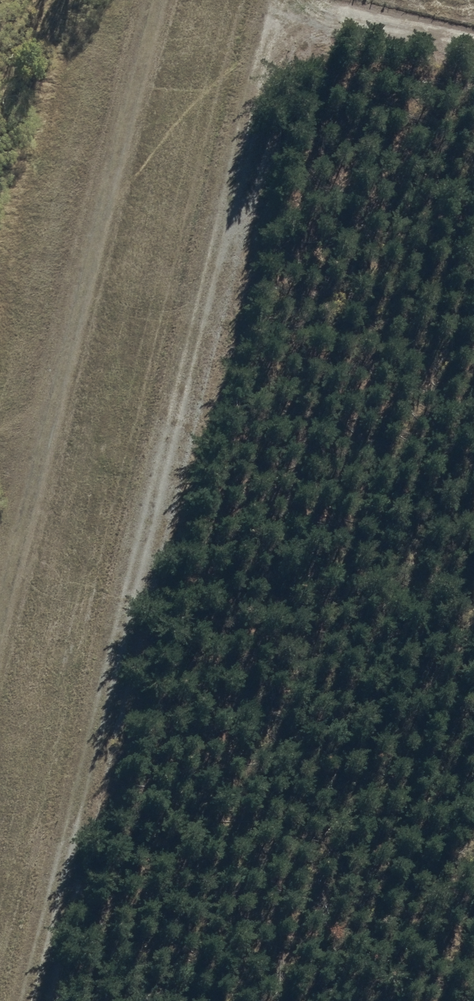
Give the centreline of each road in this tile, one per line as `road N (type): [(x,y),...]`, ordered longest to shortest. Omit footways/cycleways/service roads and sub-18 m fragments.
road 1 (track): [(286,0),(28,1000)]
road 2 (track): [(0,640),(164,0)]
road 3 (track): [(473,42),(285,4)]

